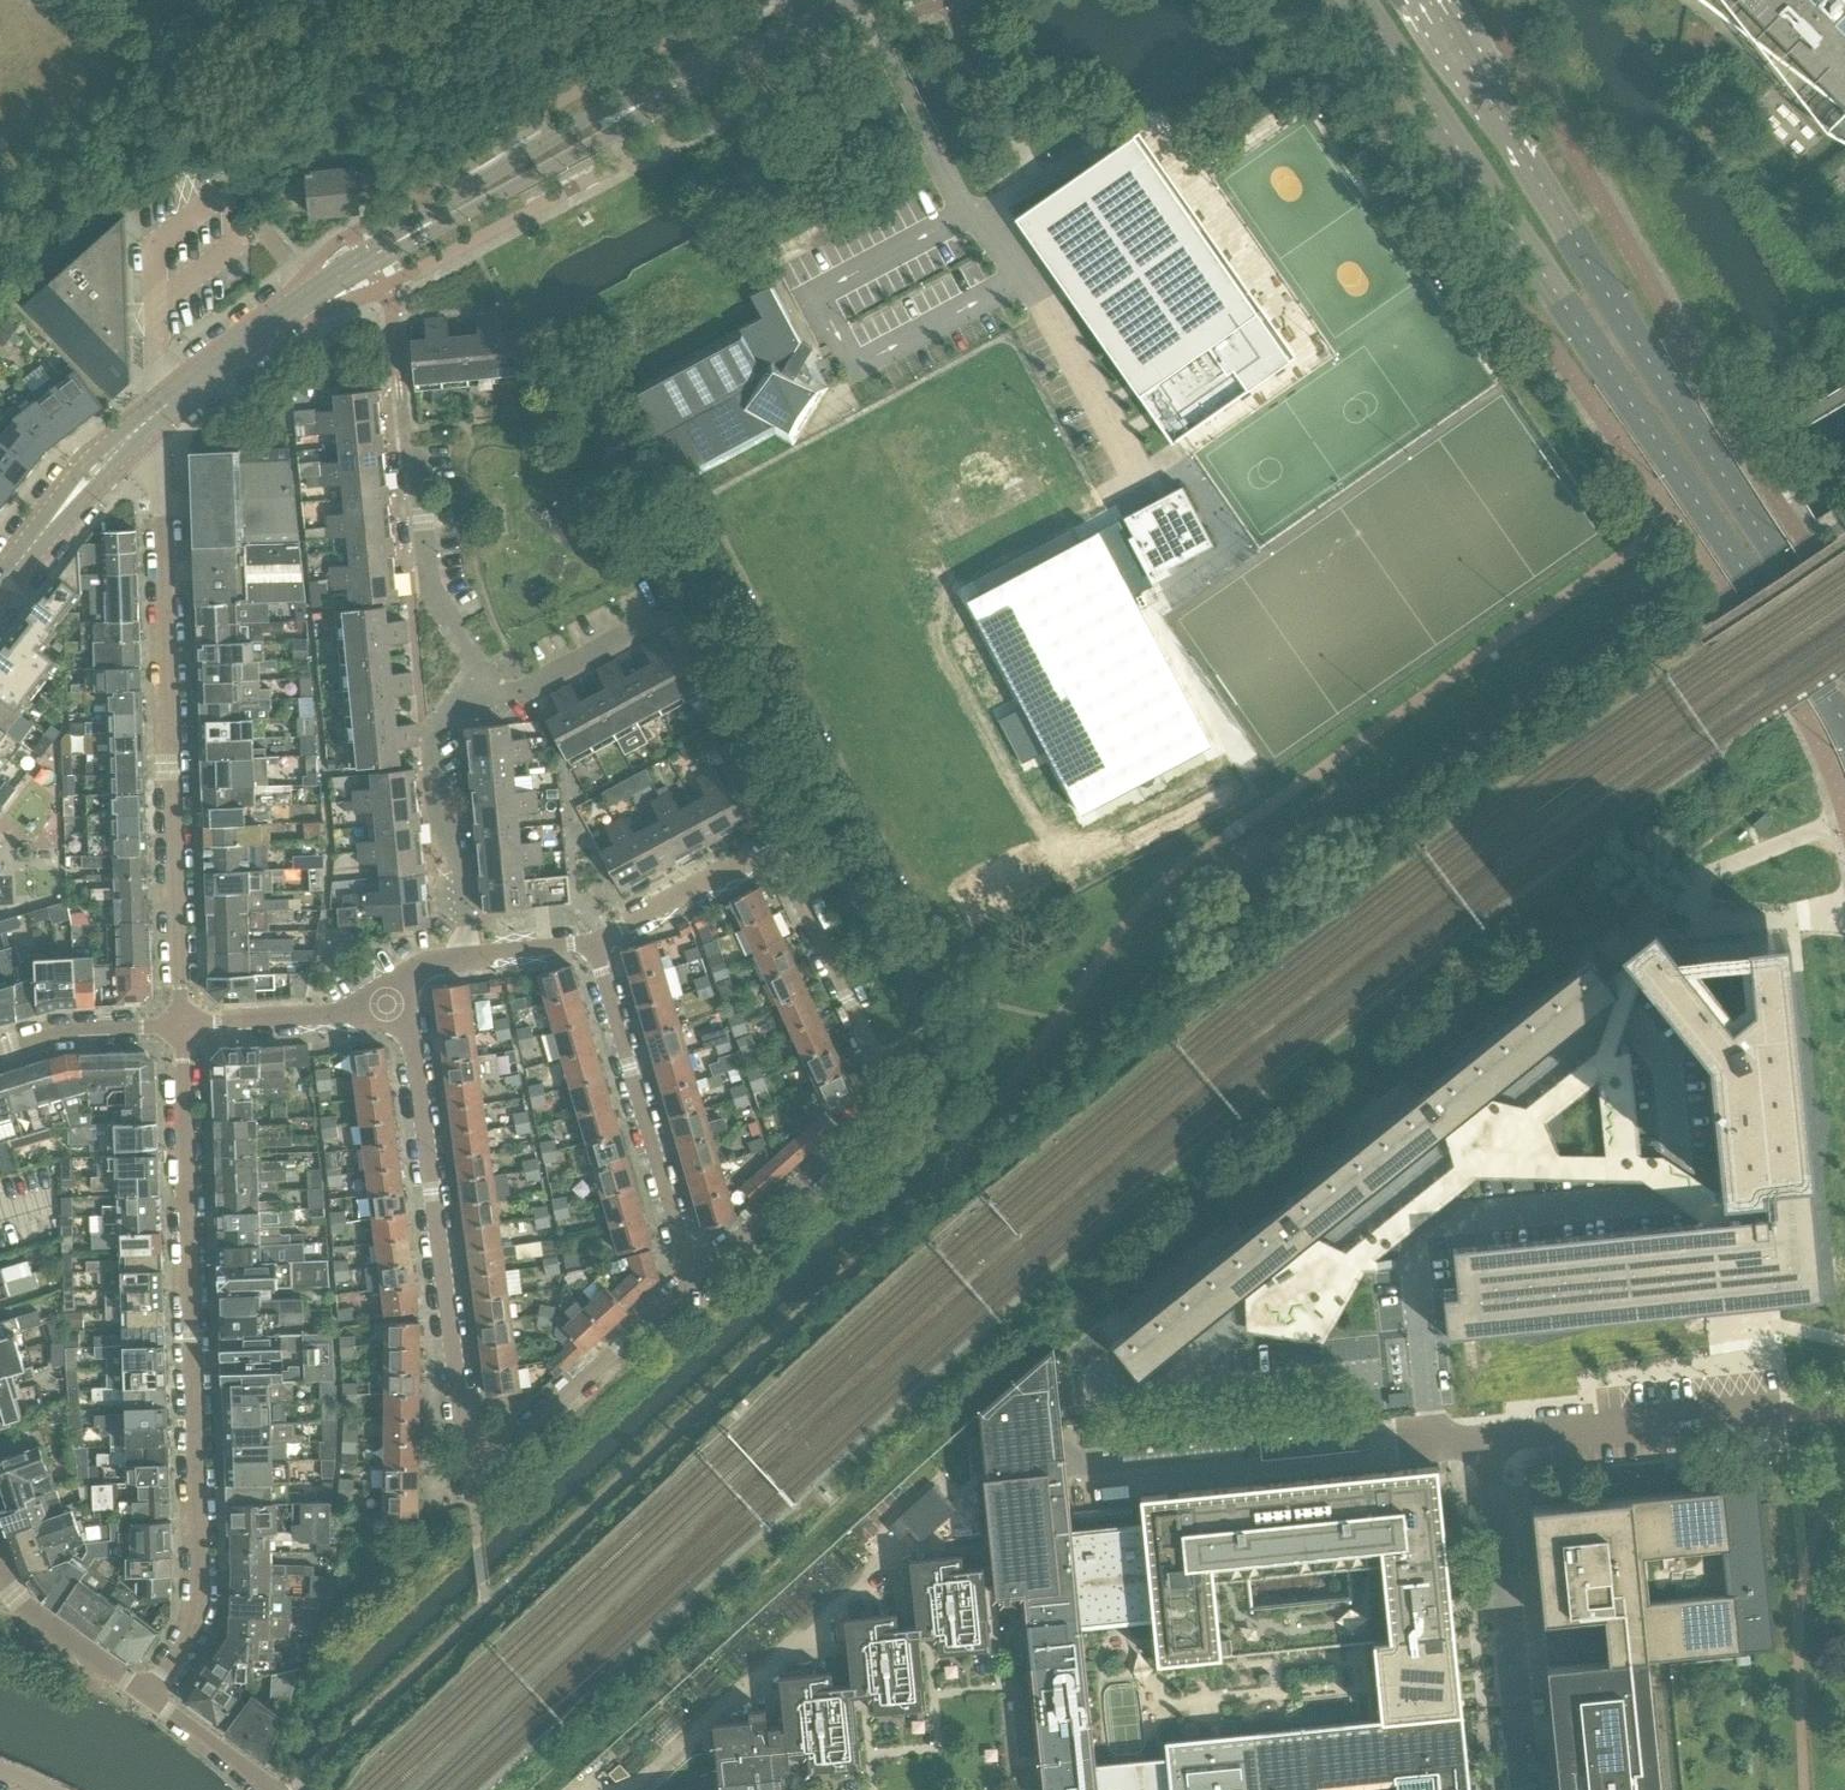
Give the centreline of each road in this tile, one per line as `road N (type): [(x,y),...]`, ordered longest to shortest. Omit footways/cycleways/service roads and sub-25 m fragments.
road 1 (primary): [(1362,0),(1844,712)]
road 2 (tertiary): [(161,409),(281,313),(559,151),(847,0)]
road 3 (primary): [(1844,666),(1427,0)]
road 4 (residential): [(182,1025),(199,1617),(151,1696)]
road 5 (residential): [(182,1025),(161,409)]
road 6 (residential): [(693,1278),(868,1116),(879,1091),(784,861),(772,853)]
road 7 (residential): [(473,1441),(462,1414),(407,1030),(387,1001)]
road 8 (residential): [(693,1278),(593,942)]
road 9 (residential): [(1523,1789),(1489,1441)]
road 10 (residential): [(482,689),(429,580),(400,388)]
road 11 (residential): [(470,955),(461,866),(438,823),(428,739),(441,718),(482,689)]
road 12 (residential): [(1489,1441),(1781,1413)]
road 13 (residential): [(473,1441),(505,1445),(693,1278)]
road 14 (tertiary): [(0,588),(86,479),(161,409)]
road 15 (residential): [(182,1025),(340,1015),(387,1001)]
road 16 (residential): [(482,689),(524,689),(667,614)]
road 17 (residential): [(593,942),(772,853)]
road 18 (residential): [(151,1696),(29,1614),(0,1576)]
road 19 (residential): [(0,1052),(71,1031),(182,1025)]
road 20 (residential): [(267,1789),(151,1696)]
road 21 (residential): [(470,955),(593,942)]

